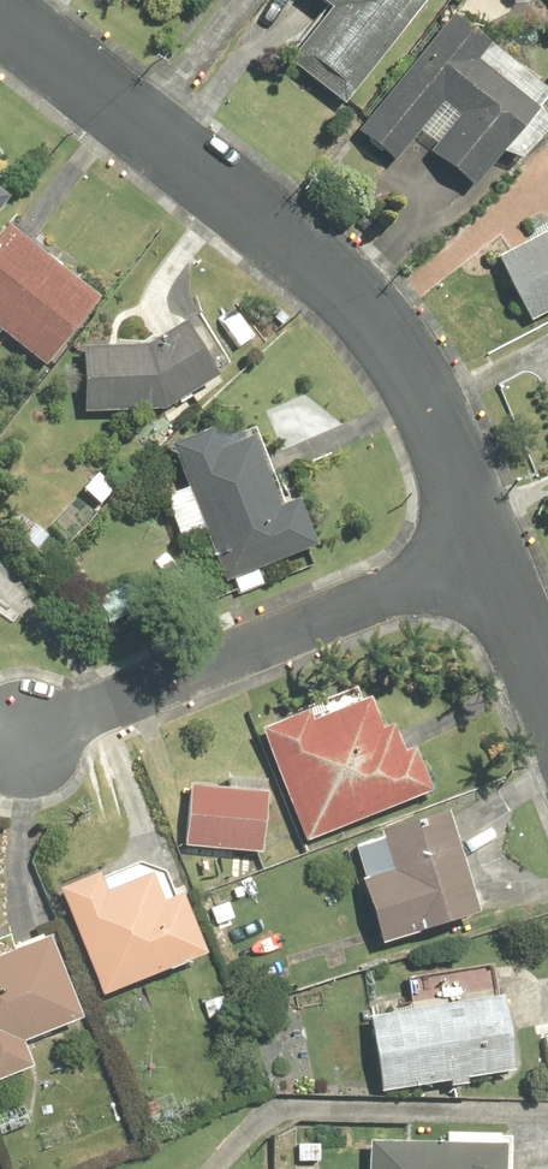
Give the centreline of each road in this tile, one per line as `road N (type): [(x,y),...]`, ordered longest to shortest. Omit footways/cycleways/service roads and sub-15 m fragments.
road 1 (residential): [(0,12),(294,240),(370,316),(414,380),(487,558)]
road 2 (residential): [(11,743),(487,558)]
road 3 (residential): [(487,558),(547,703)]

